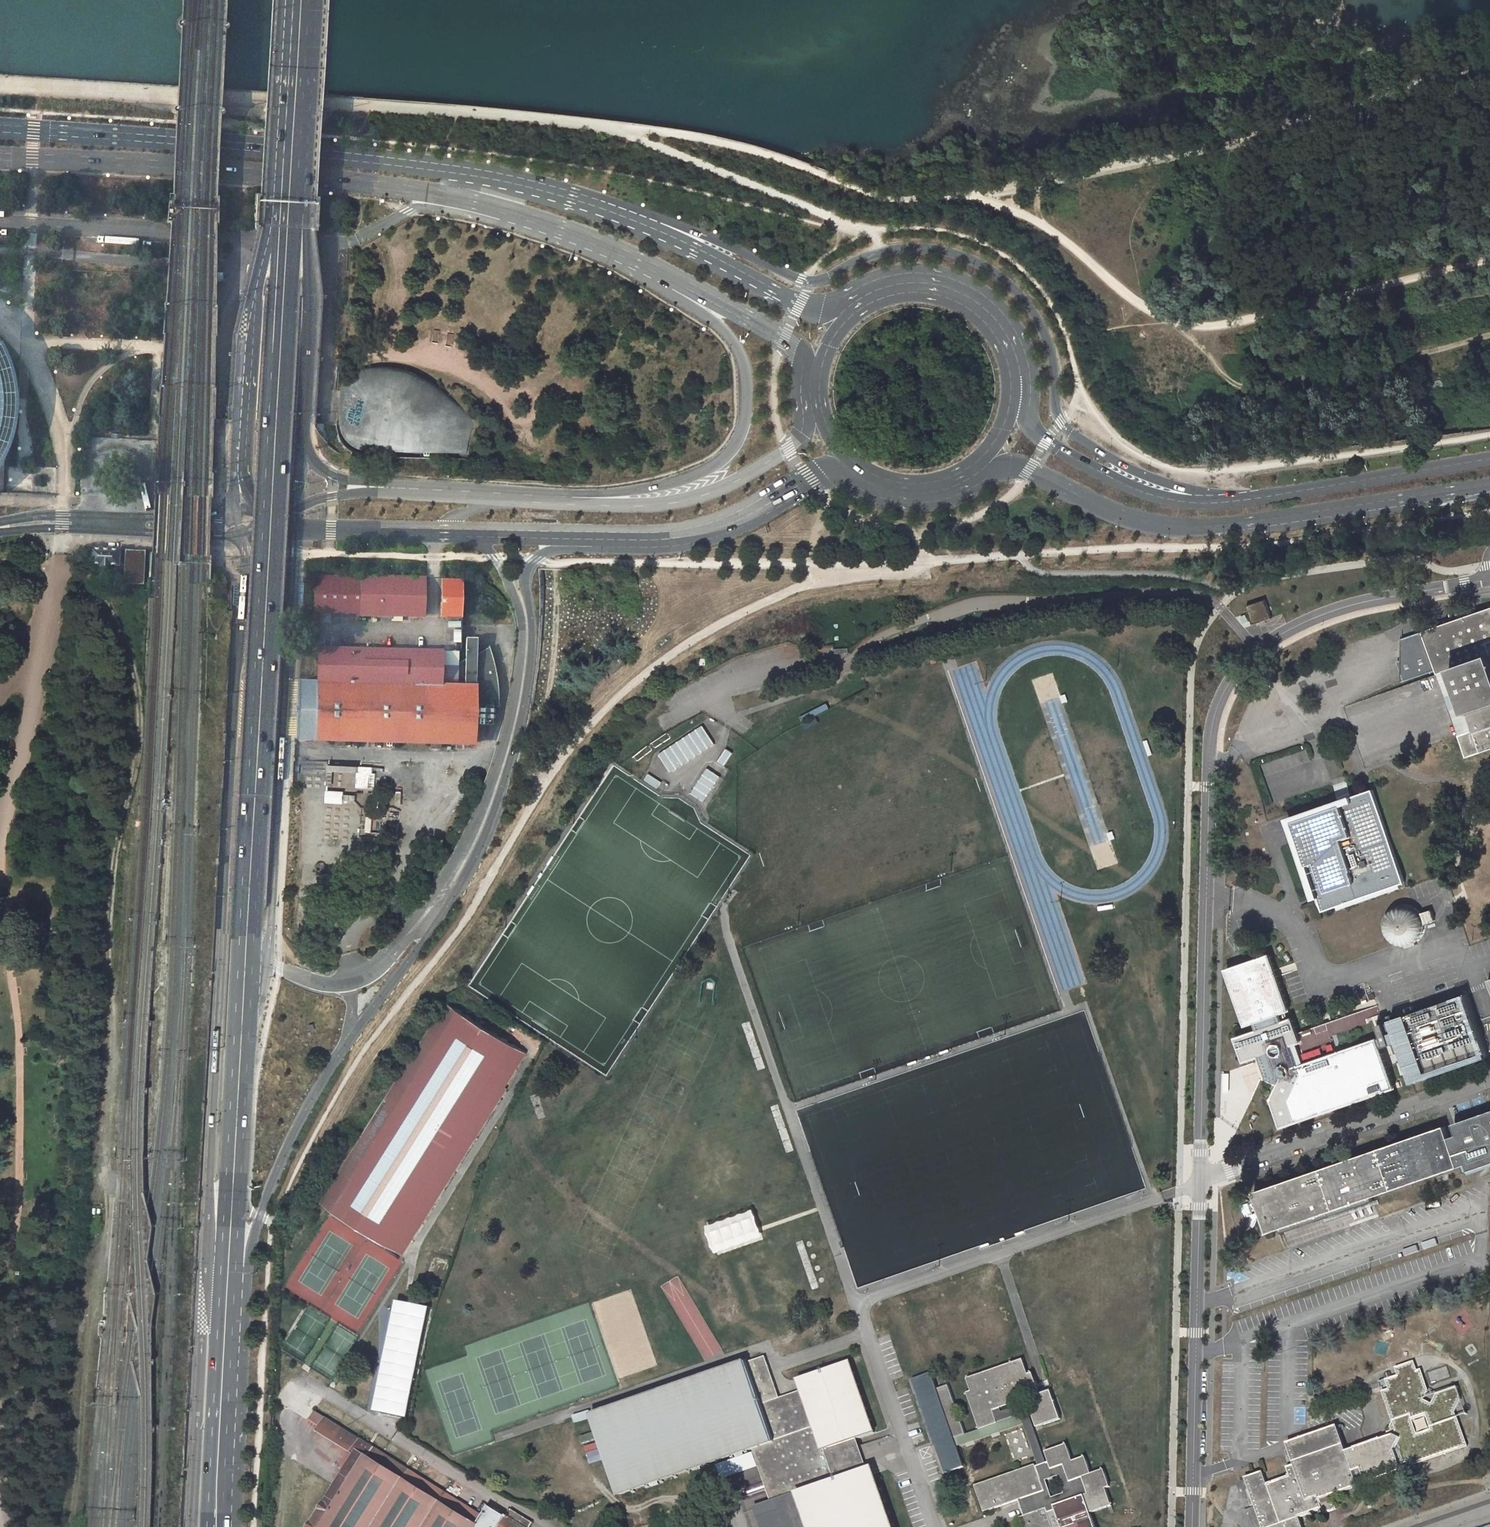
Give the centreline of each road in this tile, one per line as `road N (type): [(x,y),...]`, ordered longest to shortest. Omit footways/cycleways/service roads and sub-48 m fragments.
road 1 (primary): [(277,213),(215,1345)]
road 2 (primary): [(237,1302),(260,1215),(303,1116),(464,881),(488,833),(532,663),(528,572),(568,534)]
road 3 (primary): [(270,521),(245,551),(237,670),(208,1179),(215,1345)]
road 4 (primary): [(1268,498),(1187,490),(1071,433),(1056,411),(1051,354),(1035,315),(1005,280),(961,256),(886,252),(813,282),(716,239),(583,198)]
road 5 (primary): [(254,944),(300,213)]
road 6 (primary): [(0,156),(444,194),(580,236),(638,264)]
road 7 (primary): [(467,533),(495,558),(522,633),(511,715),(472,832),(381,961),(349,984),(278,968),(254,944)]
road 8 (primary): [(583,198),(433,166),(0,128)]
road 9 (primary): [(979,469),(1029,470),(1106,512),(1188,528),(1489,486)]
road 10 (primary): [(638,264),(725,331),(742,367),(745,423),(728,453),(692,476),(560,497)]
road 11 (unclassified): [(1200,1177),(1209,763)]
road 12 (unclassified): [(1489,580),(1342,608),(1272,638),(1227,686),(1209,763)]
road 13 (primary): [(237,1302),(254,944)]
road 14 (unclassified): [(1192,1526),(1200,1177)]
road 15 (primary): [(277,213),(255,335),(247,473),(270,521)]
road 16 (primary): [(862,297),(832,309),(799,307),(583,198)]
road 17 (residential): [(1200,1177),(1489,1077)]
road 18 (primary): [(568,534),(691,534),(727,525),(809,479),(857,473)]
road 19 (primary): [(817,411),(788,448),(698,496),(653,504),(560,497)]
road 20 (primary): [(1268,498),(1206,505),(1151,496),(1048,442),(1016,404)]
road 21 (primary): [(304,447),(312,277),(300,213)]
road 22 (primary): [(1016,404),(1014,350),(980,305),(922,282),(862,297)]
road 23 (primary): [(226,1526),(237,1302)]
road 24 (primary): [(1489,460),(1268,498)]
road 25 (primary): [(288,0),(277,213)]
road 26 (primary): [(300,213),(310,0)]
road 27 (primary): [(638,264),(754,321),(817,367)]
road 28 (primary): [(215,1345),(206,1526)]
road 29 (primary): [(294,527),(467,533)]
road 30 (primary): [(560,497),(404,489)]
road 31 (primary): [(857,473),(915,492),(979,469)]

